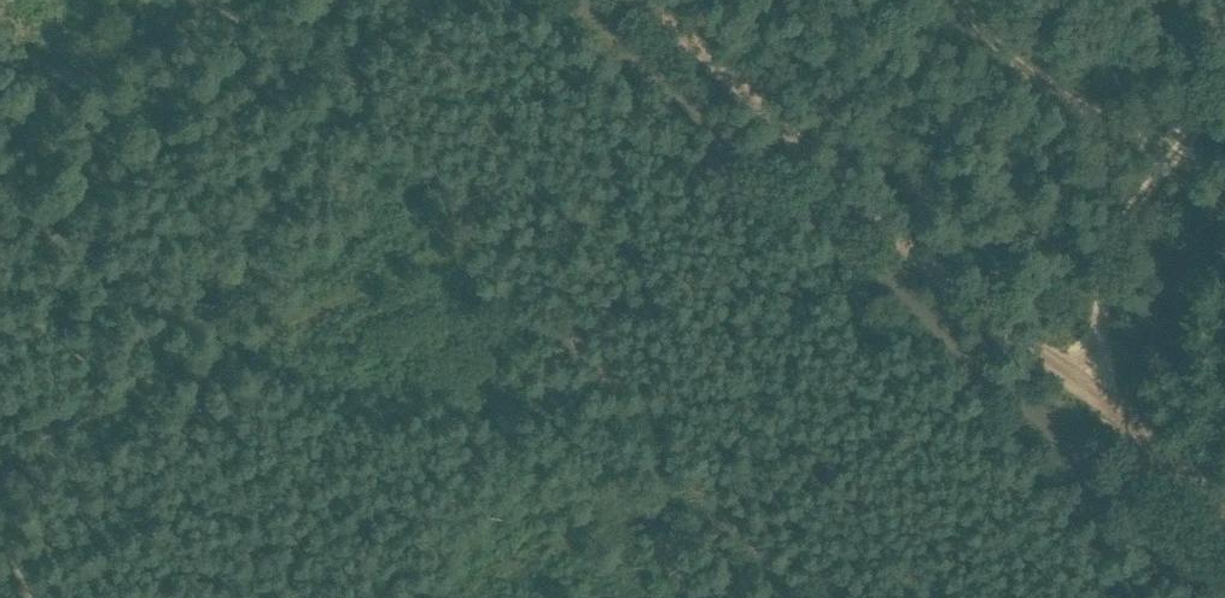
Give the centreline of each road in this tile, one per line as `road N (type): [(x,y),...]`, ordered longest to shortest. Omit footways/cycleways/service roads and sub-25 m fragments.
road 1 (unclassified): [(1190,597),(572,0)]
road 2 (track): [(0,452),(479,242)]
road 3 (track): [(184,370),(0,186)]

